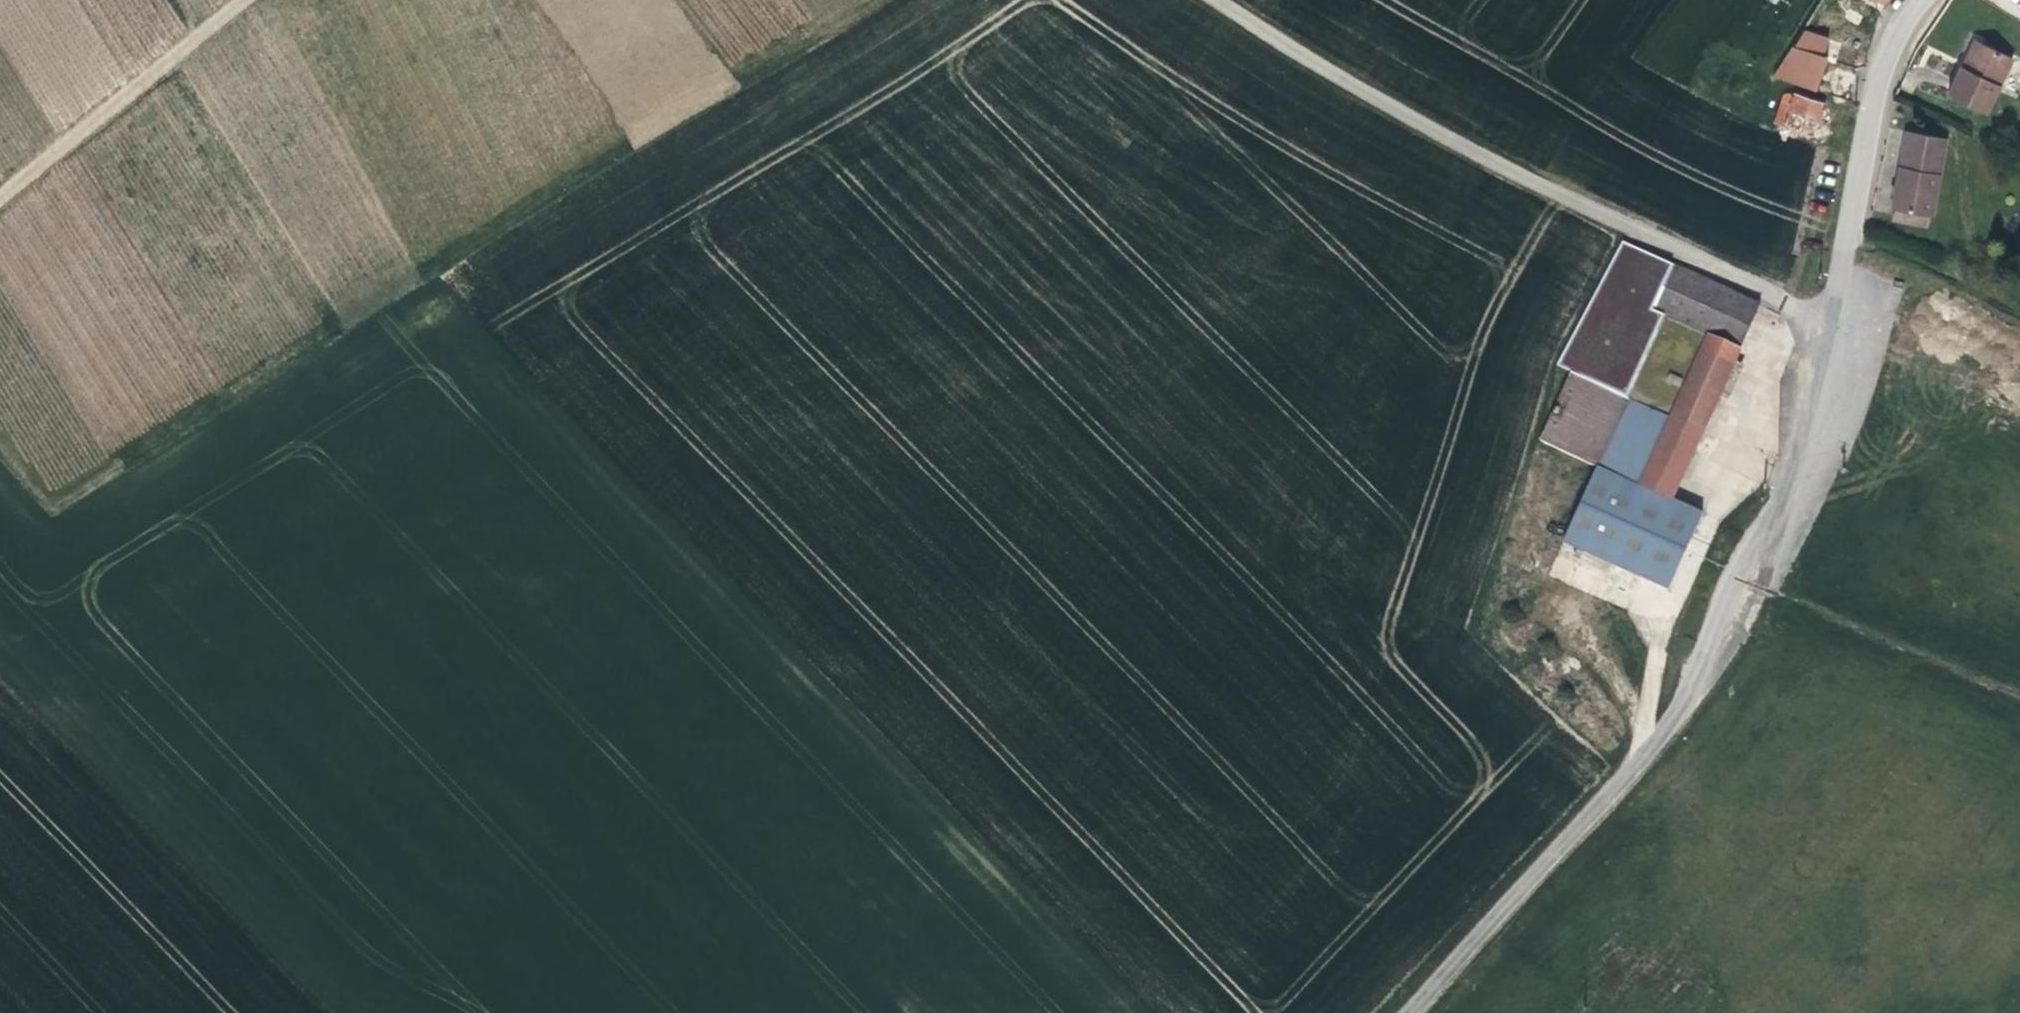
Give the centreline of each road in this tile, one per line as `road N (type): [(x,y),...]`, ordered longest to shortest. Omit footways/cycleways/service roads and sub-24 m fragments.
road 1 (unclassified): [(1412,1012),(1696,704),(1777,559),(1837,330)]
road 2 (unclassified): [(1237,0),(1837,330)]
road 3 (unclassified): [(1837,330),(1894,34),(1921,0)]
road 4 (track): [(251,0),(0,199)]

